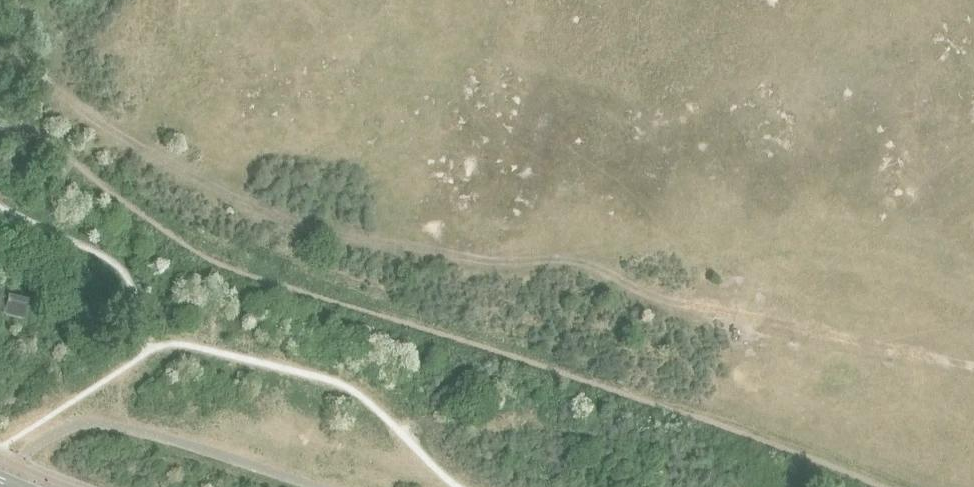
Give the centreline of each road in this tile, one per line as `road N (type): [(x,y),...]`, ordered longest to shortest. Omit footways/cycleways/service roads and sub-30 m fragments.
road 1 (track): [(973,368),(664,302),(591,266),(497,268),(307,227),(67,105),(0,28)]

